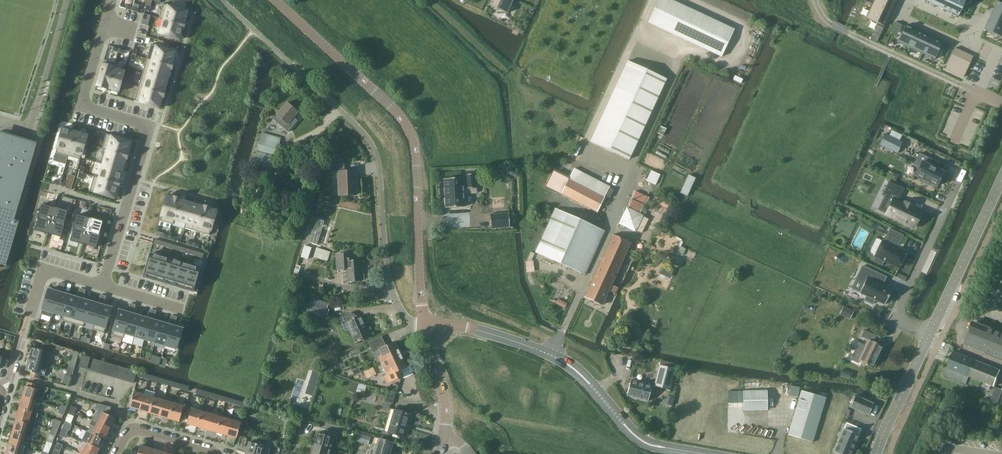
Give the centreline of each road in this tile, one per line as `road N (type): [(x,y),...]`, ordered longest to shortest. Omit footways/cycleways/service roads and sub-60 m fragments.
road 1 (residential): [(426,327),(411,324),(388,277),(371,142),(222,0)]
road 2 (tertiary): [(426,327),(415,143),(406,123),(276,0)]
road 3 (residential): [(112,0),(81,107),(148,127),(103,286)]
road 4 (tertiary): [(709,453),(641,442),(572,367),(551,355),(474,330),(426,327)]
road 5 (residential): [(962,170),(897,319),(930,337)]
road 6 (tertiary): [(930,337),(1001,181)]
road 7 (track): [(816,0),(832,25),(960,83)]
road 8 (tertiary): [(876,453),(930,337)]

